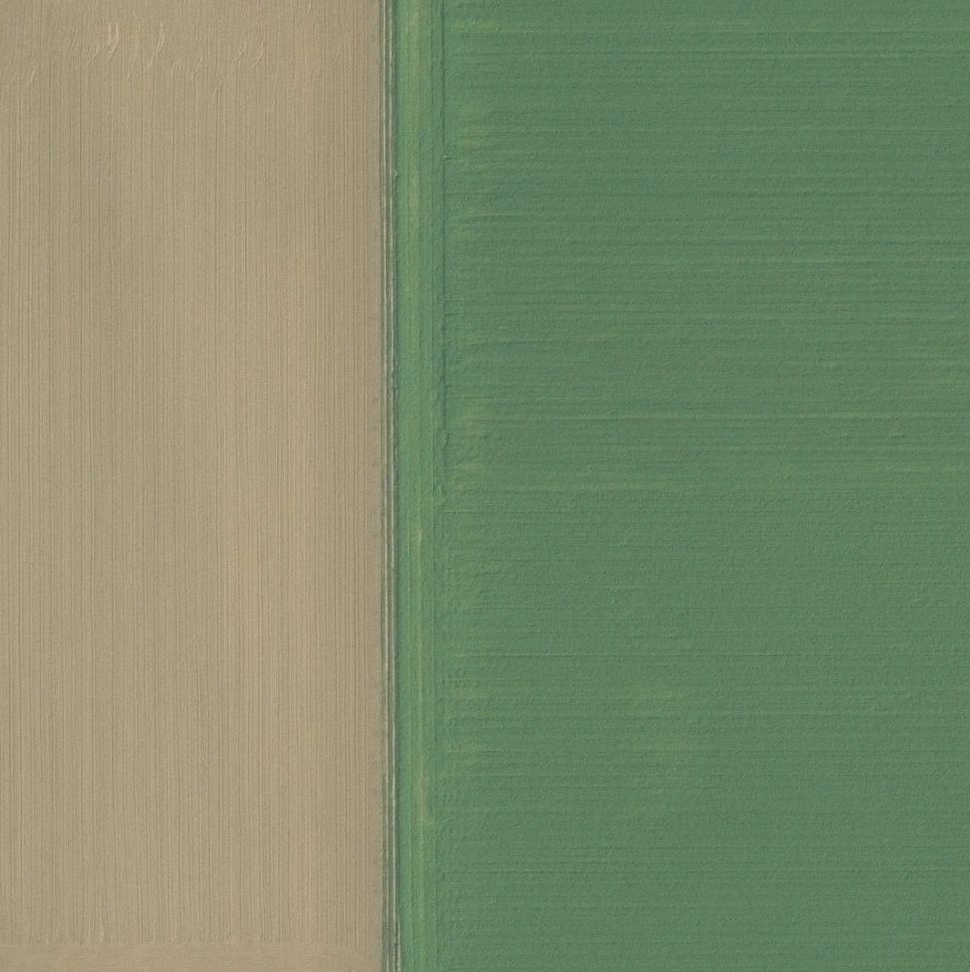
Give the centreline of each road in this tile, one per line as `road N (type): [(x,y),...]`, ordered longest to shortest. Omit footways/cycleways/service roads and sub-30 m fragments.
road 1 (track): [(388,0),(391,971)]

